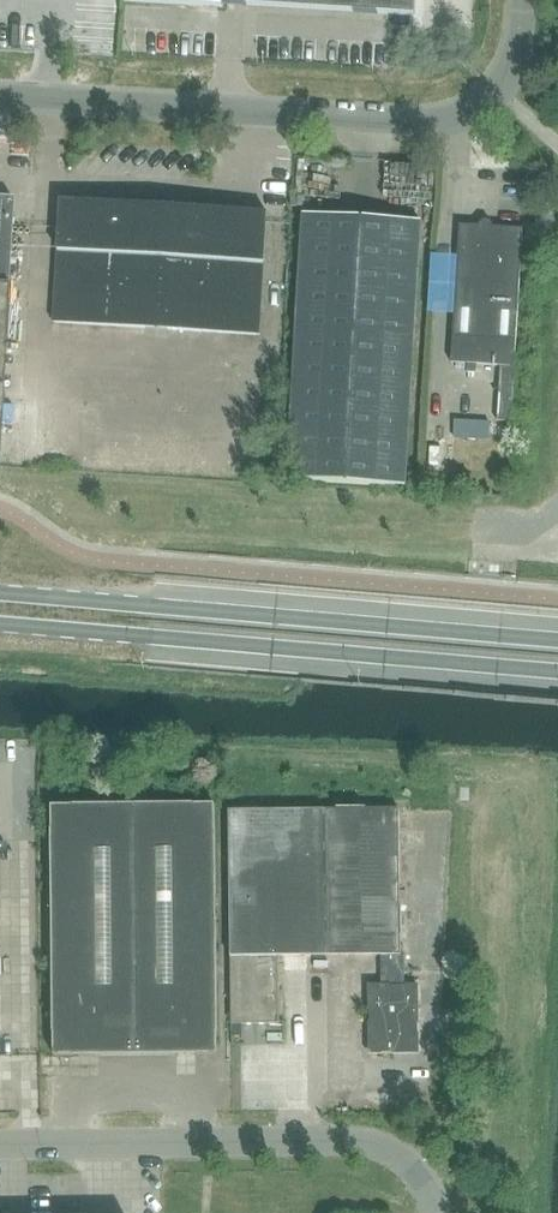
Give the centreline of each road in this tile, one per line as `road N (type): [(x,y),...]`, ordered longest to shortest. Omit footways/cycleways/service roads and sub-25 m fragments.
road 1 (primary): [(557,643),(0,594)]
road 2 (primary): [(0,626),(557,672)]
road 3 (unclassified): [(487,97),(443,120),(419,120),(0,91)]
road 4 (unclassified): [(434,1212),(428,1176),(411,1157),(376,1140),(0,1145)]

